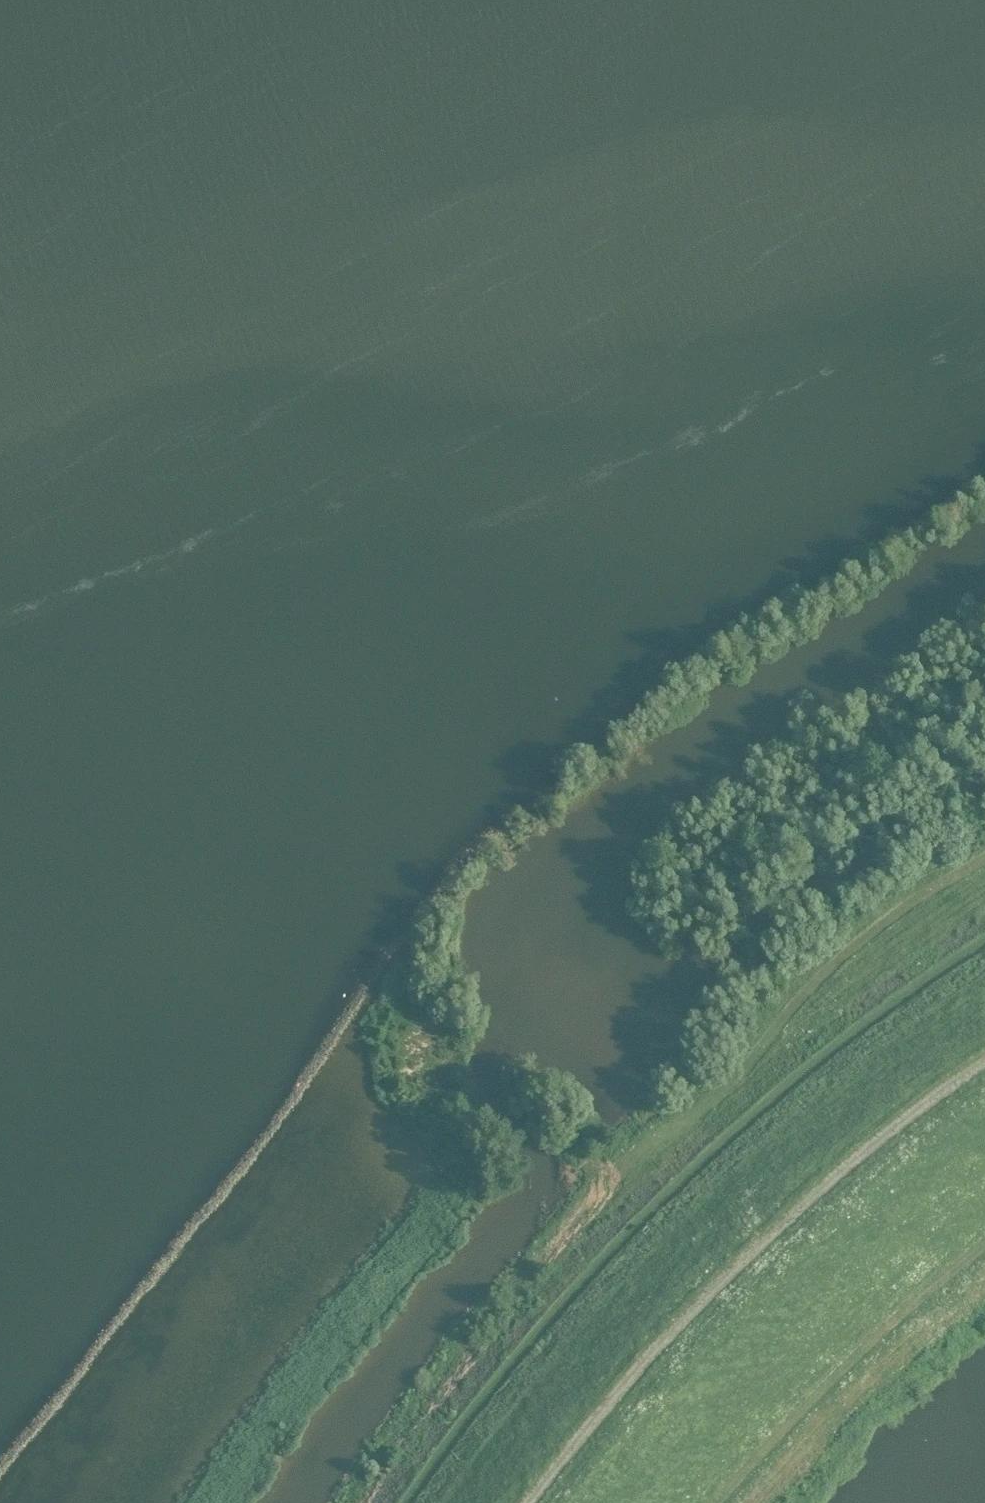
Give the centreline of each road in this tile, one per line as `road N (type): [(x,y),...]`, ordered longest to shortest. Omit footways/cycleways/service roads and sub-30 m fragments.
road 1 (track): [(534,1502),(642,1368),(724,1284),(820,1195),(984,1063)]

